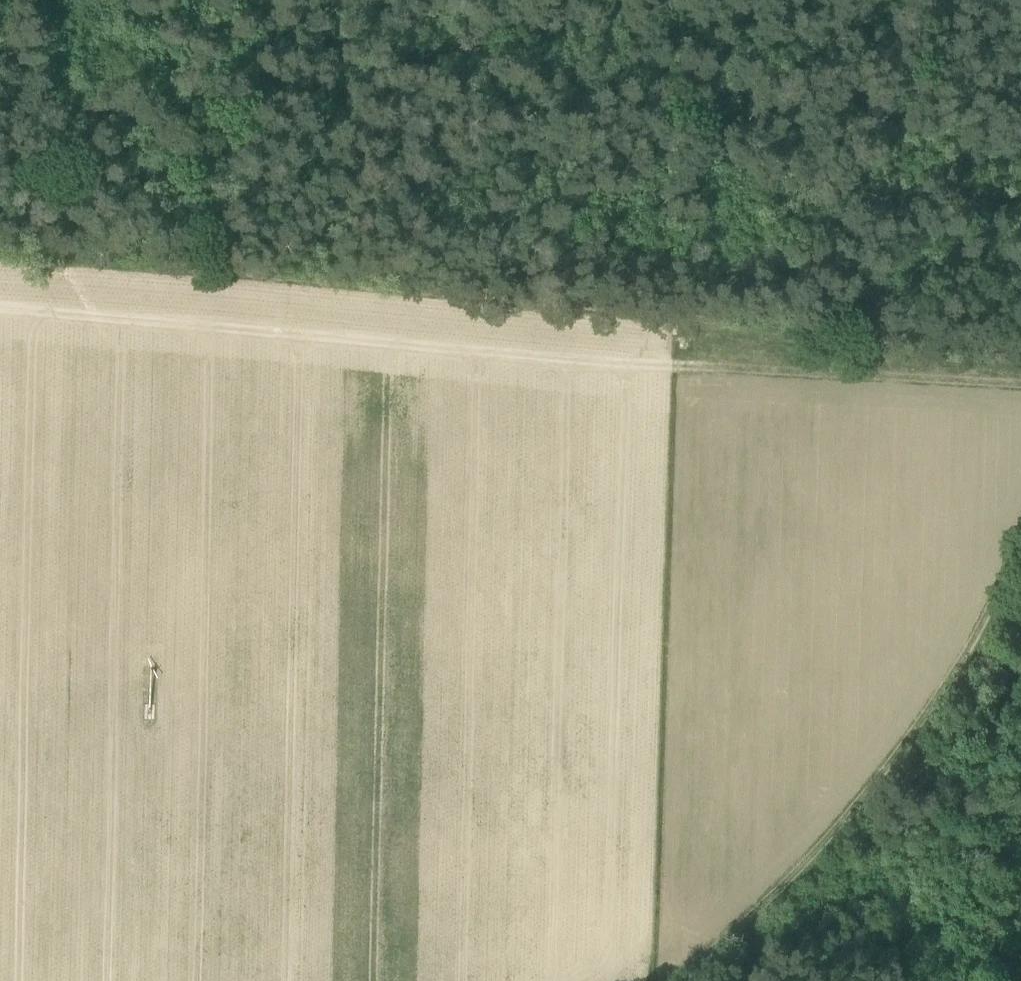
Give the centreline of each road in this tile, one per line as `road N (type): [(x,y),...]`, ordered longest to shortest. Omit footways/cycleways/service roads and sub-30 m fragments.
road 1 (track): [(648,980),(752,916),(896,750),(1020,565)]

